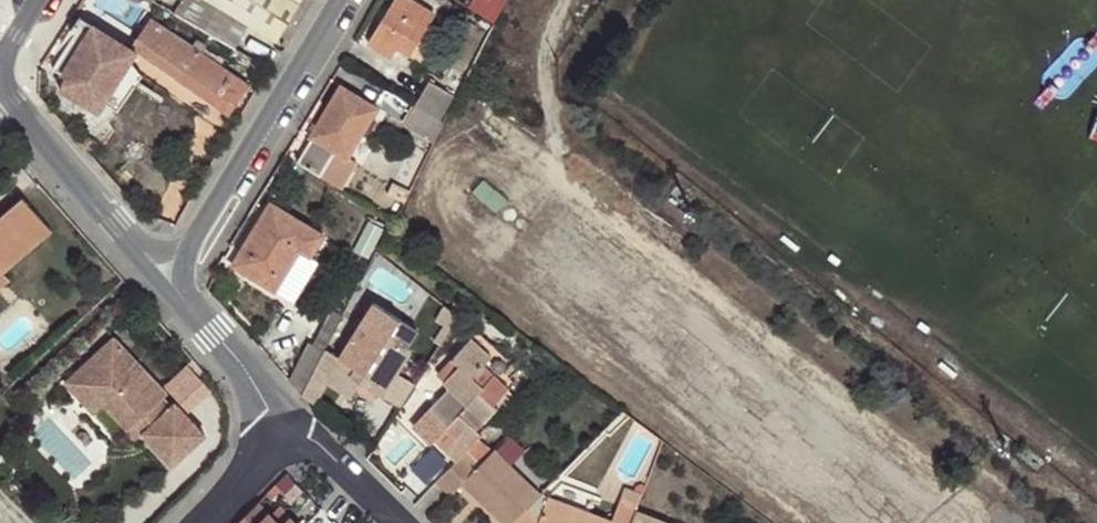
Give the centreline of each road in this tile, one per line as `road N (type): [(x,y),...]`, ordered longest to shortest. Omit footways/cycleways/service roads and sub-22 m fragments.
road 1 (residential): [(169,287),(349,0)]
road 2 (residential): [(10,99),(169,287)]
road 3 (residential): [(248,384),(353,468),(401,522)]
road 4 (residential): [(202,522),(229,495),(259,432),(248,384)]
road 5 (residential): [(248,384),(169,287)]

